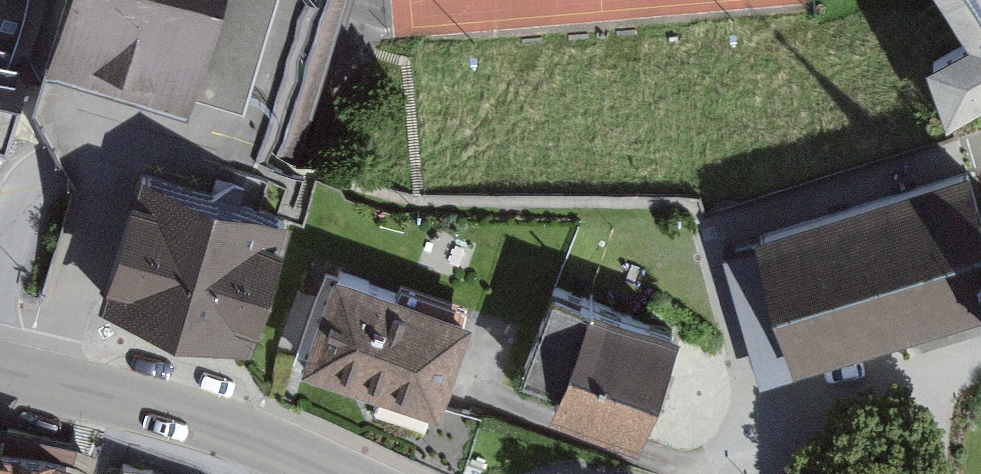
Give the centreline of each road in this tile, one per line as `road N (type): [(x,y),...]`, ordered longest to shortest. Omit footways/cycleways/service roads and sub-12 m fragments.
road 1 (tertiary): [(0,370),(222,427),(330,473)]

